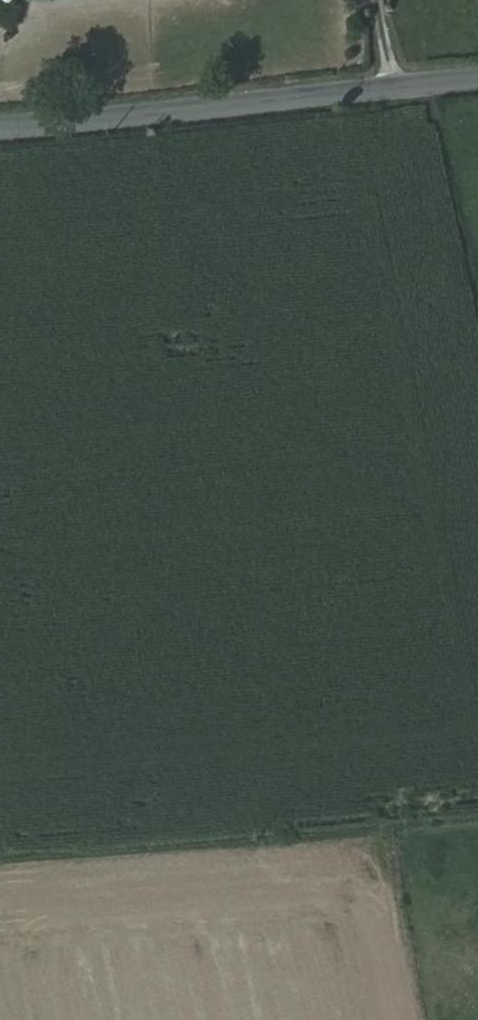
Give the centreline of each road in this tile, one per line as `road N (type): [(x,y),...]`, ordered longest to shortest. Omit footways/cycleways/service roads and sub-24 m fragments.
road 1 (tertiary): [(477,81),(0,131)]

